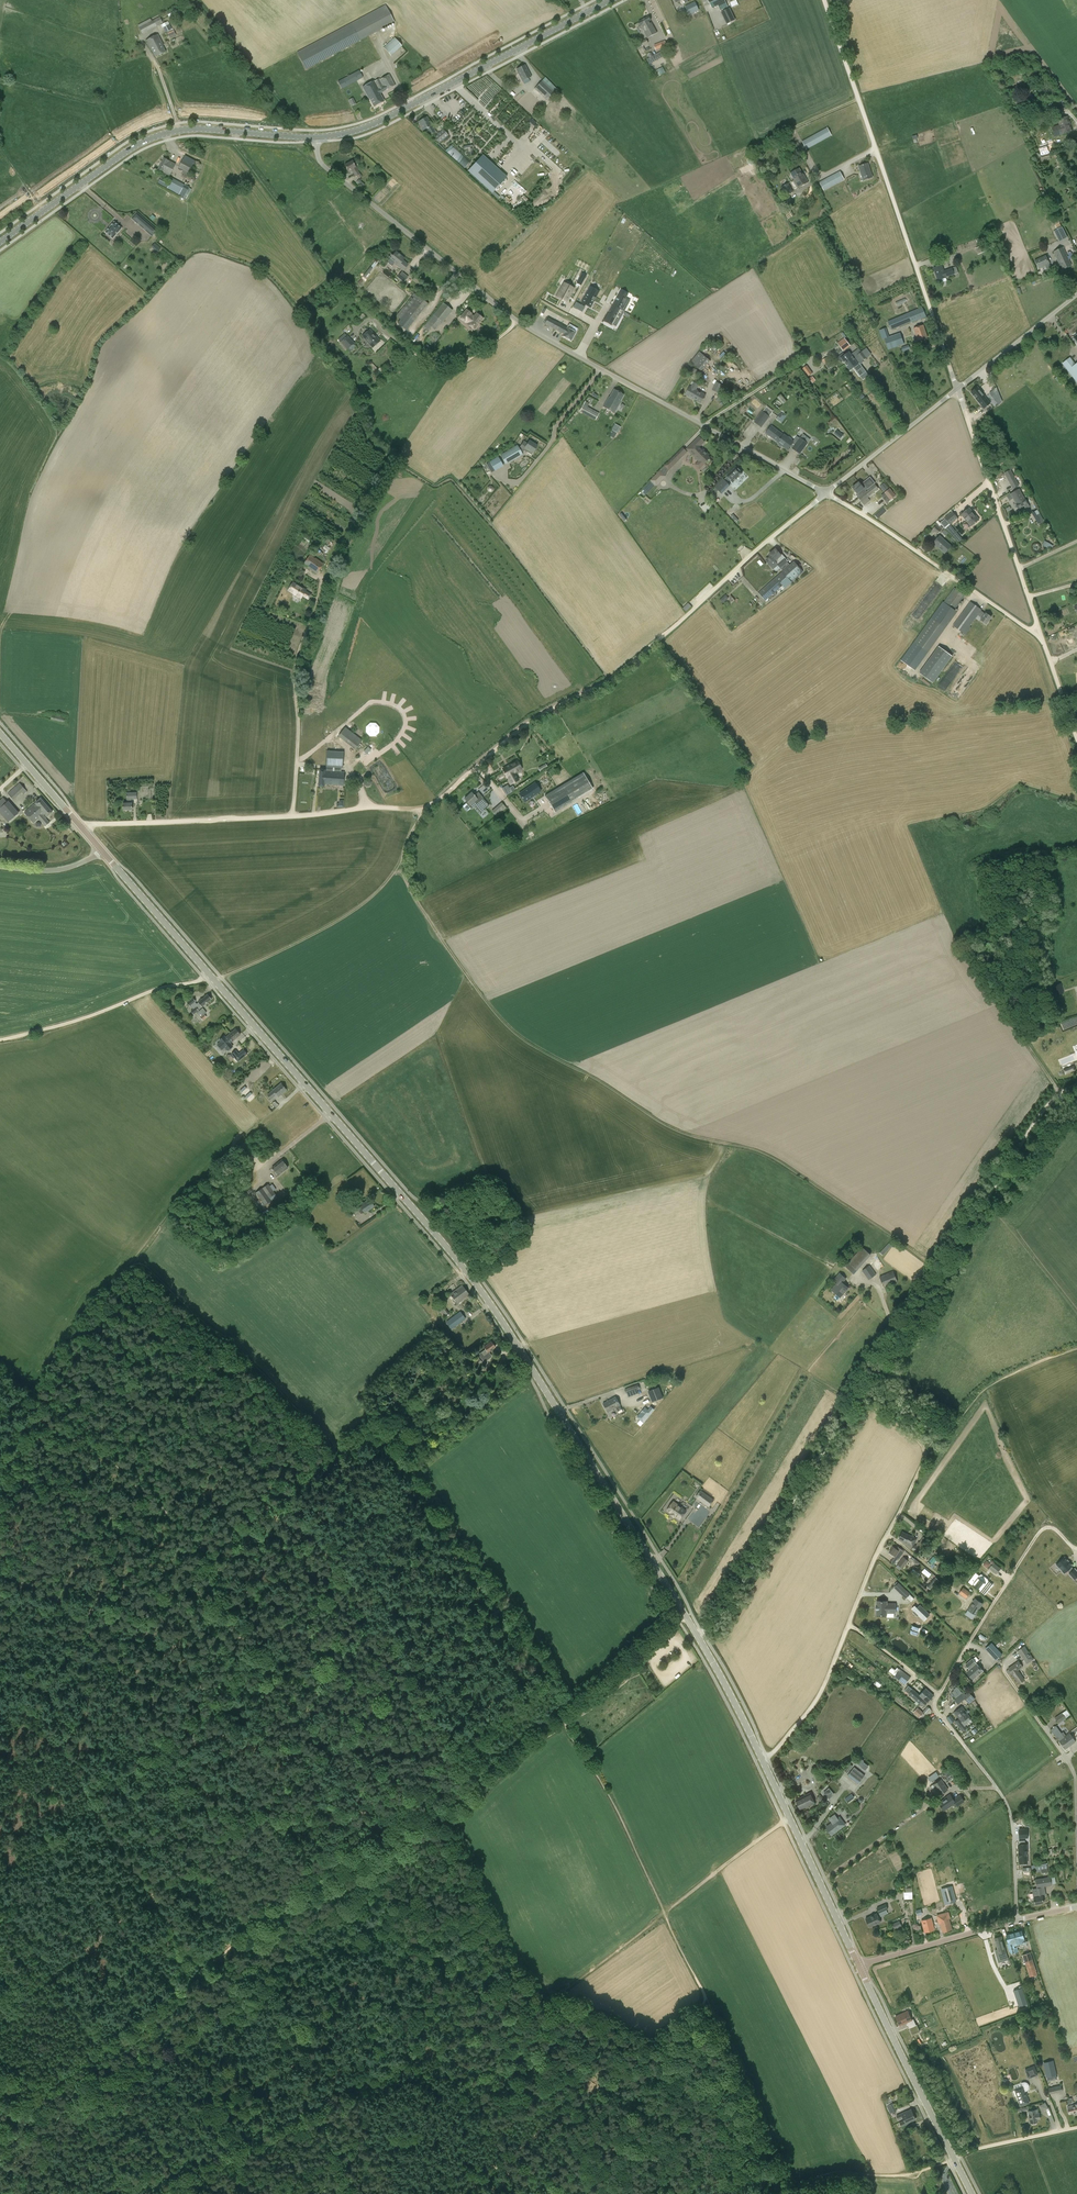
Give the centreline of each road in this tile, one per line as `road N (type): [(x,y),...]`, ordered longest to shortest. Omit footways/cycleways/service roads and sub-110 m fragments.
road 1 (secondary): [(858,1964),(733,1697),(496,1312),(102,850)]
road 2 (track): [(1040,632),(826,492),(625,670),(527,726),(421,807)]
road 3 (track): [(401,863),(448,949),(521,1039),(675,1129),(776,1159),(941,1269)]
road 4 (track): [(1040,632),(825,0)]
road 5 (unclassified): [(826,492),(528,327),(328,168),(316,137)]
road 6 (track): [(318,2020),(276,1931),(293,1898),(284,1879),(233,1836),(152,1897),(97,1814),(98,1800),(182,1731)]
road 7 (track): [(335,1876),(359,1939),(429,1963),(448,2050),(521,2193)]
road 8 (track): [(924,1446),(923,1465),(821,1691),(774,1753),(756,1762)]
road 9 (tertiary): [(0,242),(163,134),(199,129),(316,137)]
road 10 (track): [(421,807),(81,827)]
road 11 (track): [(0,2115),(103,2056),(276,1921)]
road 12 (tertiary): [(316,137),(375,124),(610,0)]
road 13 (unclassified): [(826,492),(1076,294)]
road 14 (track): [(702,1633),(860,1397)]
road 15 (secondary): [(972,2193),(858,1964)]
road 16 (unclassified): [(1016,1921),(1010,1815),(937,1711),(938,1695)]
road 17 (track): [(233,1836),(231,1828),(414,1680)]
road 18 (track): [(320,580),(296,668),(291,816)]
road 19 (track): [(938,1695),(1042,1530),(1054,1529),(1076,1550)]
road 20 (track): [(941,1269),(1032,1127),(1076,1085)]
road 21 (track): [(0,1040),(208,973)]
road 22 (track): [(401,863),(352,913),(222,977)]
road 23 (track): [(503,1754),(449,1803),(335,1876)]
road 24 (track): [(680,1609),(525,1736)]
road 25 (track): [(1076,1348),(989,1386),(953,1428),(924,1446)]
road 26 (tertiary): [(858,1964),(1016,1921)]
road 27 (track): [(923,2171),(972,2150),(1076,2128)]
road 28 (track): [(790,1817),(664,1914)]
road 29 (secondary): [(102,850),(0,732)]
road 30 (track): [(860,1397),(941,1269)]
road 31 (track): [(229,2115),(224,2097),(318,2020)]
road 32 (unclassified): [(1042,1726),(1075,1780),(1076,1841)]
road 33 (track): [(414,1680),(460,1742),(503,1754)]
road 34 (track): [(790,2193),(837,2172),(907,2175)]

